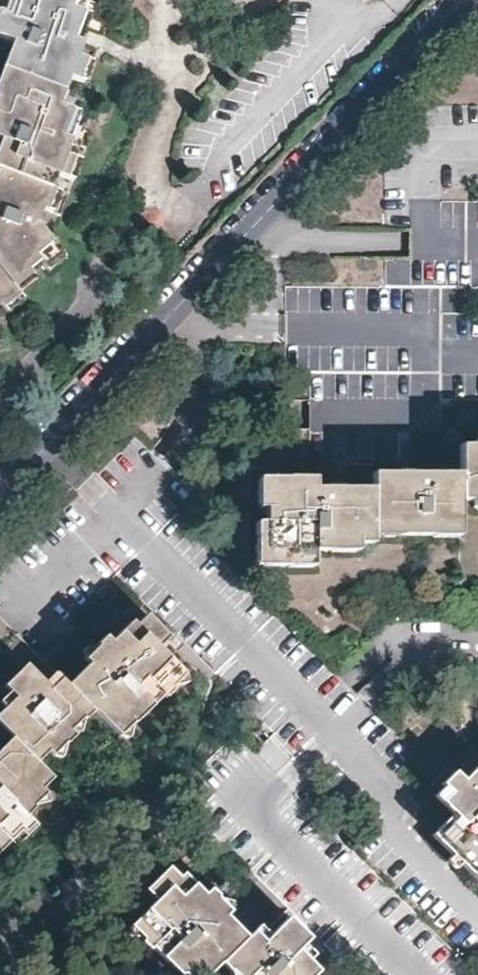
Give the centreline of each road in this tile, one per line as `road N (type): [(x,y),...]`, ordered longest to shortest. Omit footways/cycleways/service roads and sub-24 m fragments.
road 1 (residential): [(464,0),(0,492)]

